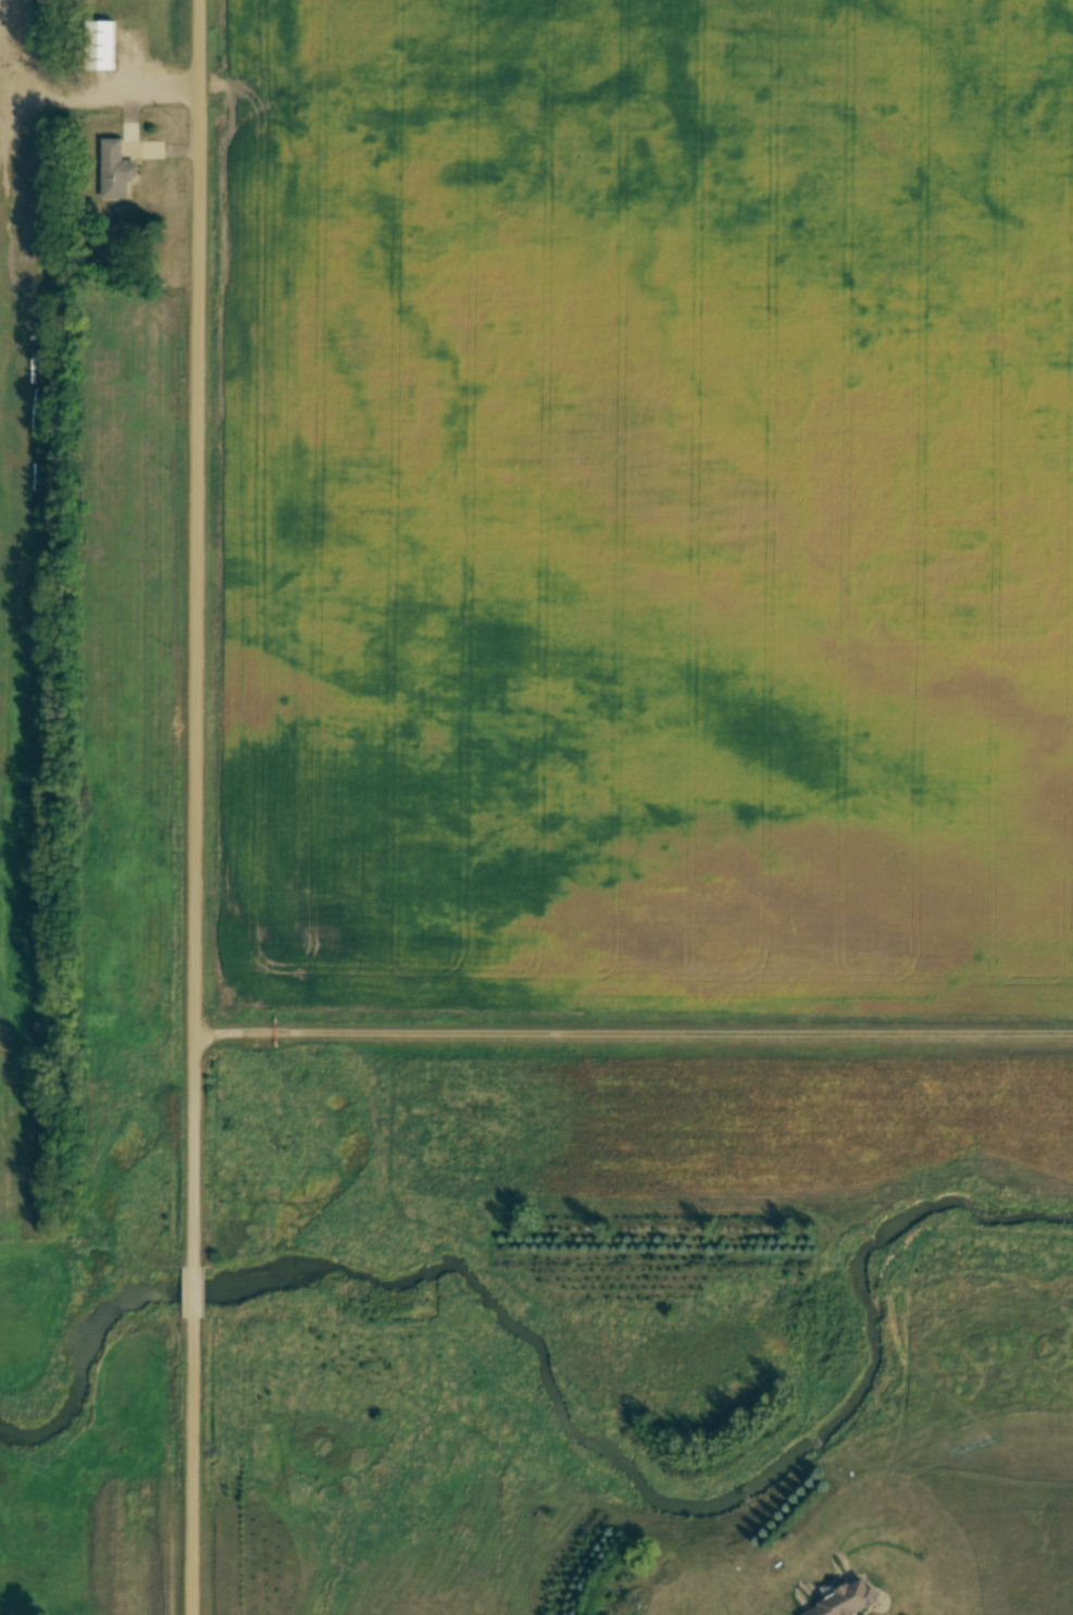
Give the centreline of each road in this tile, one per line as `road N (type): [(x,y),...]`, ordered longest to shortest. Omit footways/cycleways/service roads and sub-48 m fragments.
road 1 (residential): [(190,1614),(197,0)]

